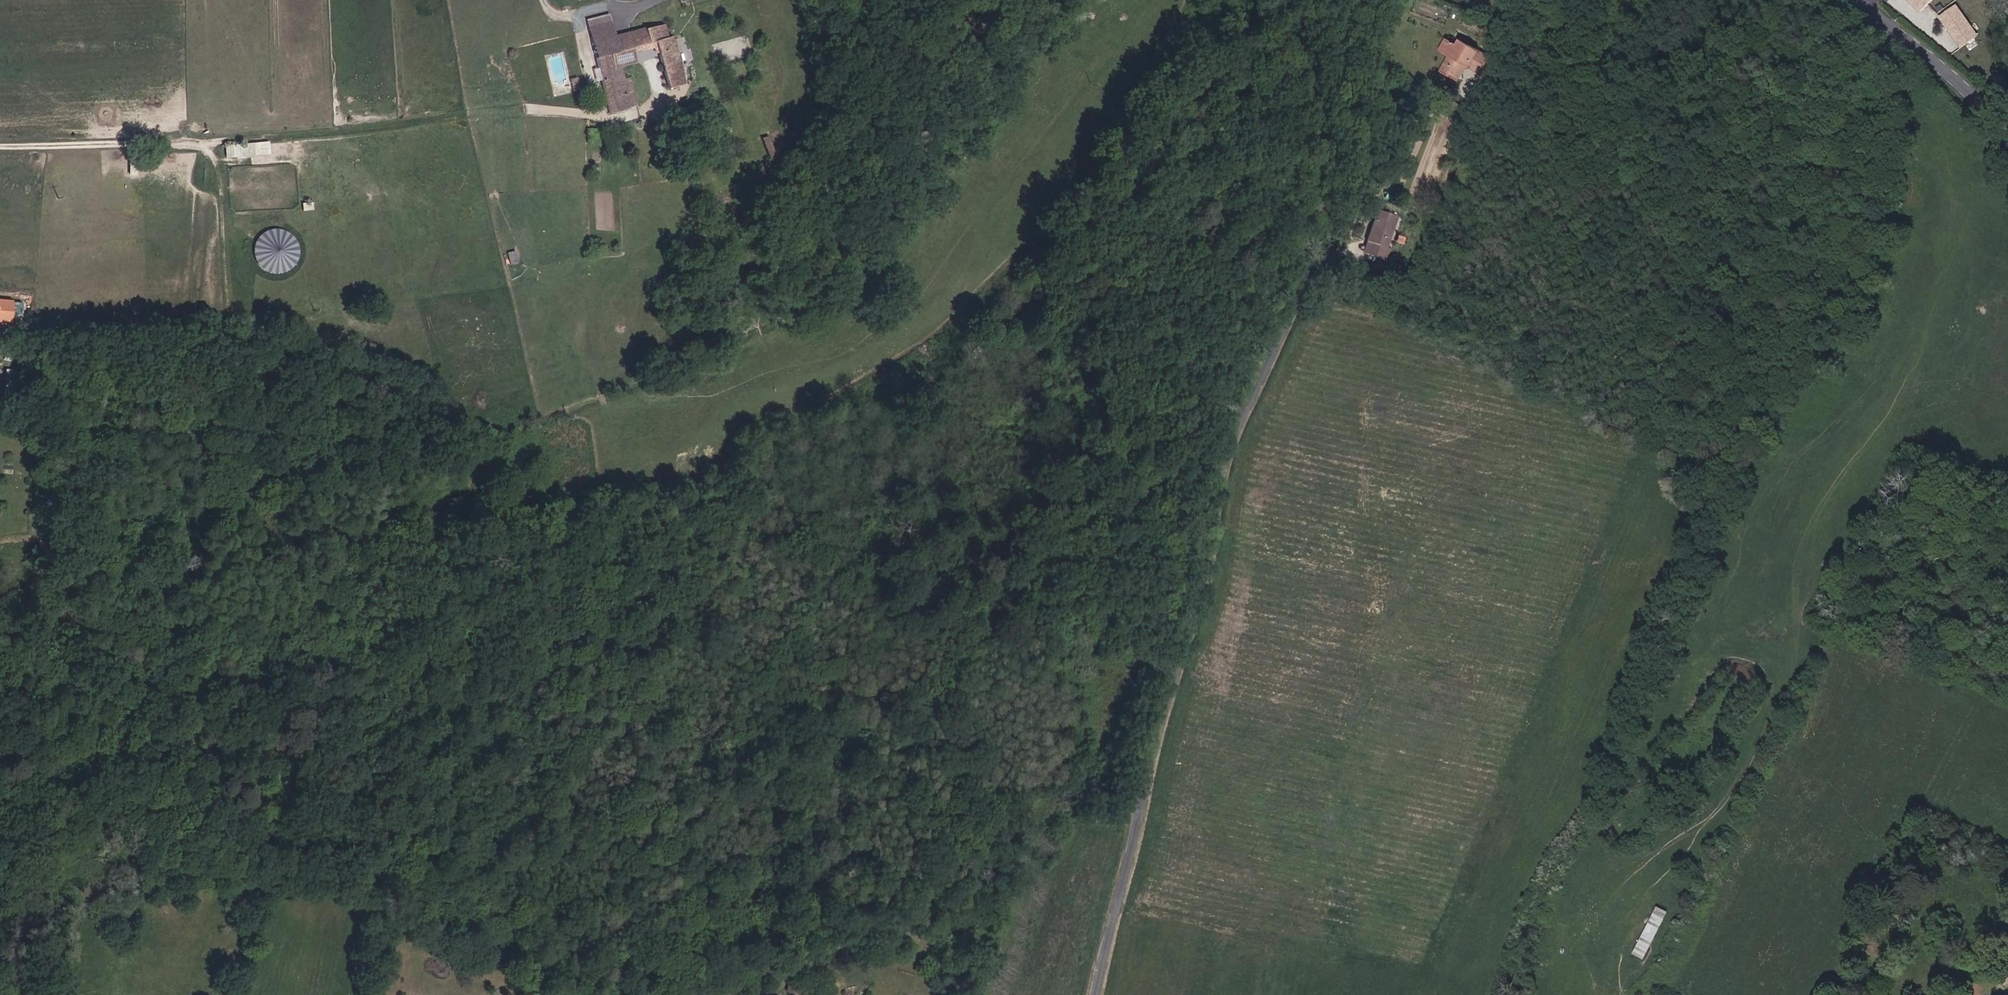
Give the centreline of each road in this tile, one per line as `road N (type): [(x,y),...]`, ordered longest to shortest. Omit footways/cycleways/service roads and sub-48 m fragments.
road 1 (unclassified): [(1094,994),(1208,565),(1218,478),(1305,286),(1316,226),(1312,106),(1293,0)]
road 2 (tertiary): [(2007,129),(1854,0)]

